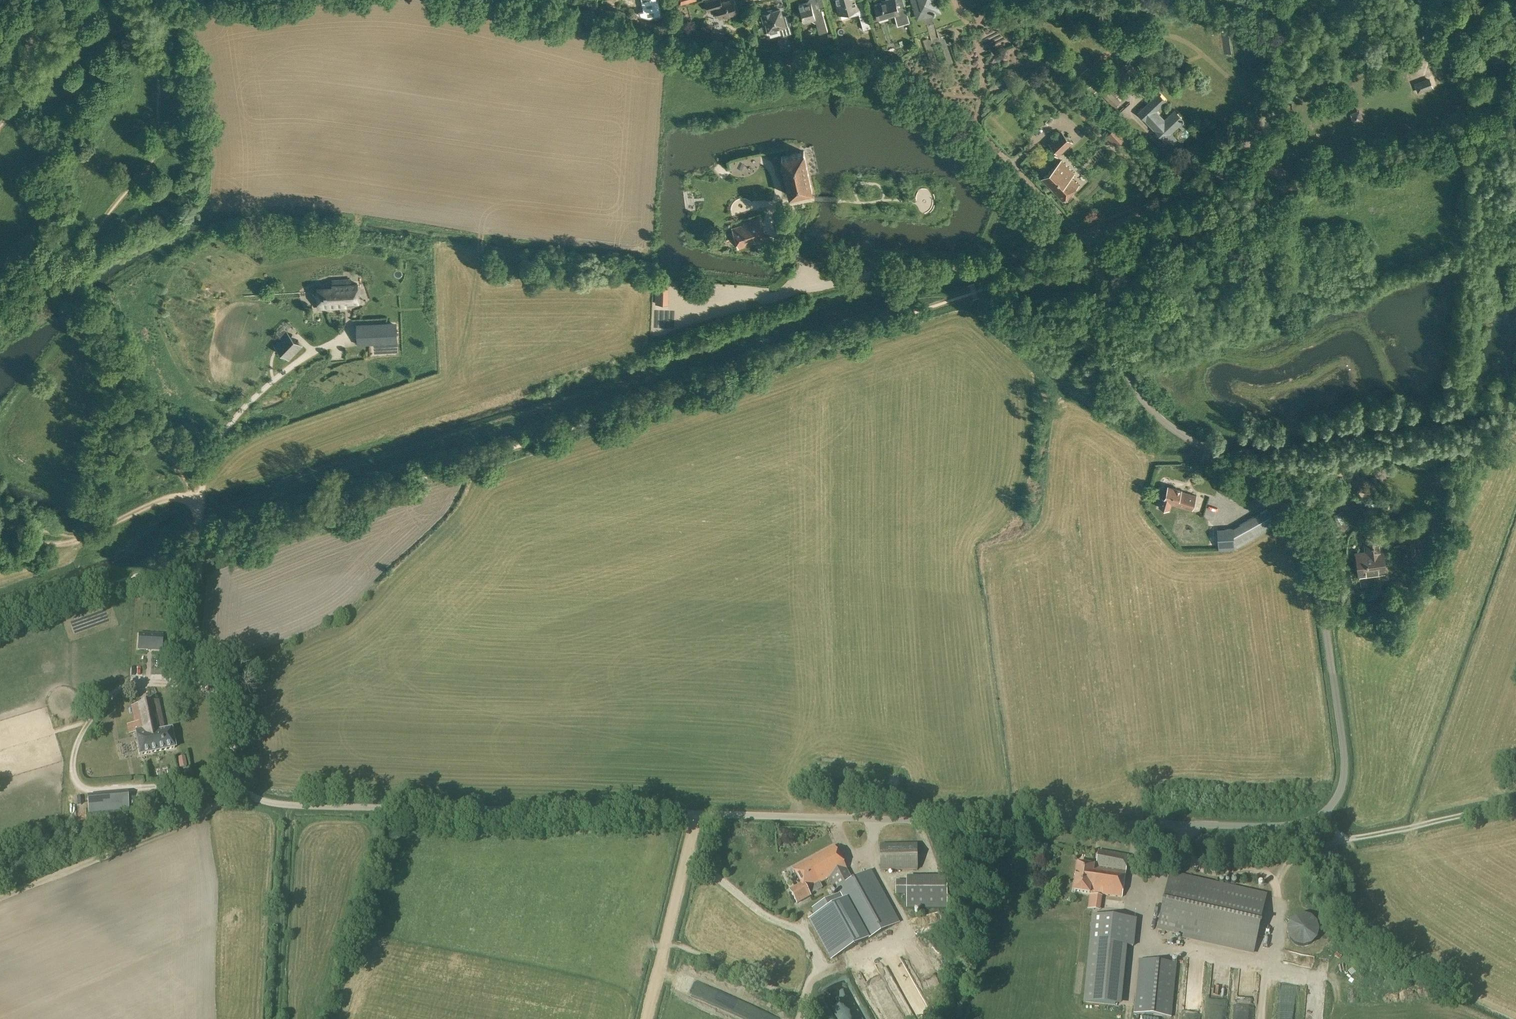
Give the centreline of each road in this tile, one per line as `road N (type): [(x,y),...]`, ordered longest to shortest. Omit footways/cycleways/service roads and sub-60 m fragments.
road 1 (unclassified): [(218,696),(238,787),(271,804),(1260,827),(1325,813),(1342,785),(1345,754),(1308,527),(1273,489),(1173,428),(1138,393),(1087,237)]
road 2 (residential): [(1087,237),(1210,186),(1294,97),(1395,56),(1471,0)]
road 3 (unclassified): [(799,258),(935,272),(1087,237)]
road 4 (track): [(198,500),(218,444),(241,411),(297,360),(343,341)]
road 5 (track): [(646,1018),(696,814)]
road 6 (track): [(1515,803),(1352,839),(1338,835),(1325,813)]
road 7 (track): [(192,496),(171,496),(76,538),(0,540)]
road 8 (track): [(218,696),(193,667),(200,556)]

